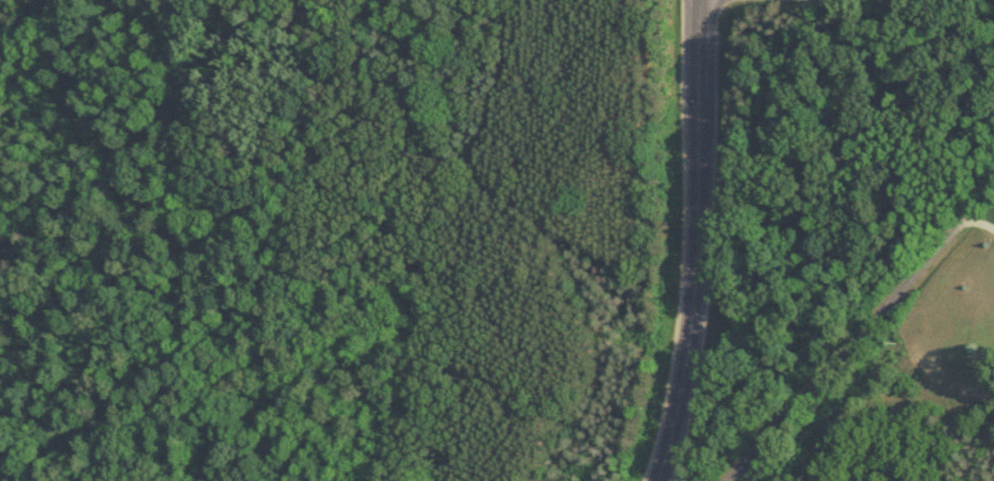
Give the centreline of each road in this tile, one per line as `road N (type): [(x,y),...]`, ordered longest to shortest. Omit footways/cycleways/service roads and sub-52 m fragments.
road 1 (tertiary): [(659,480),(691,315),(695,111)]

